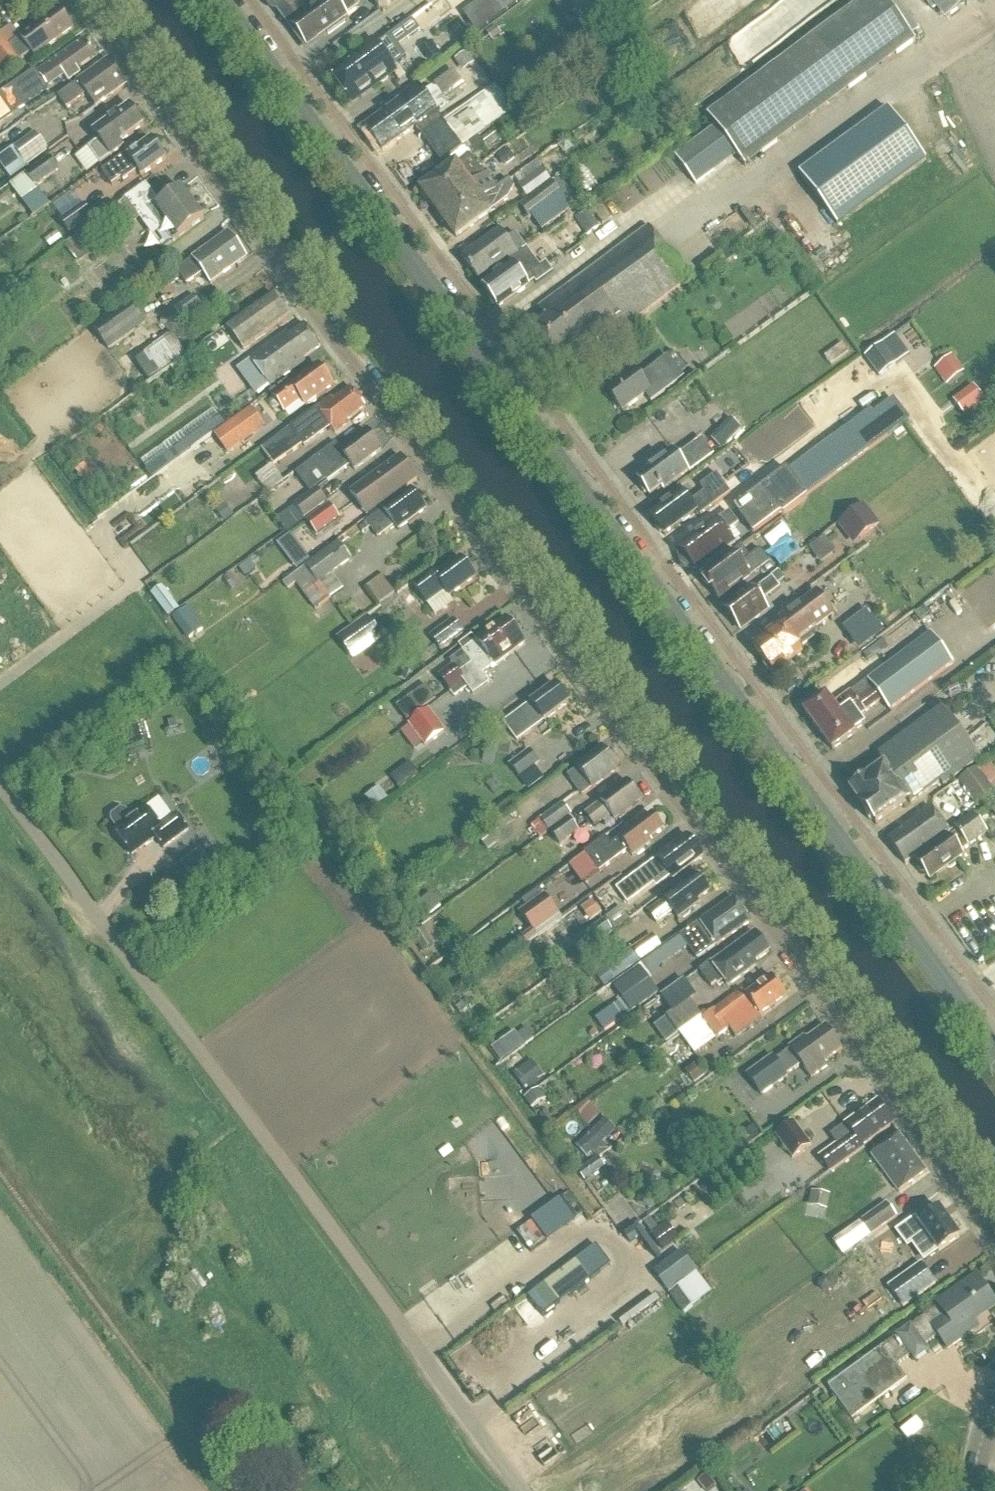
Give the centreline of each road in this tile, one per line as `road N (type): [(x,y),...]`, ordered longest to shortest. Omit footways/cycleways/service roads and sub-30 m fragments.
road 1 (unclassified): [(994,1243),(556,632),(84,0)]
road 2 (secondary): [(994,1053),(224,0)]
road 3 (residential): [(0,789),(520,1490)]

